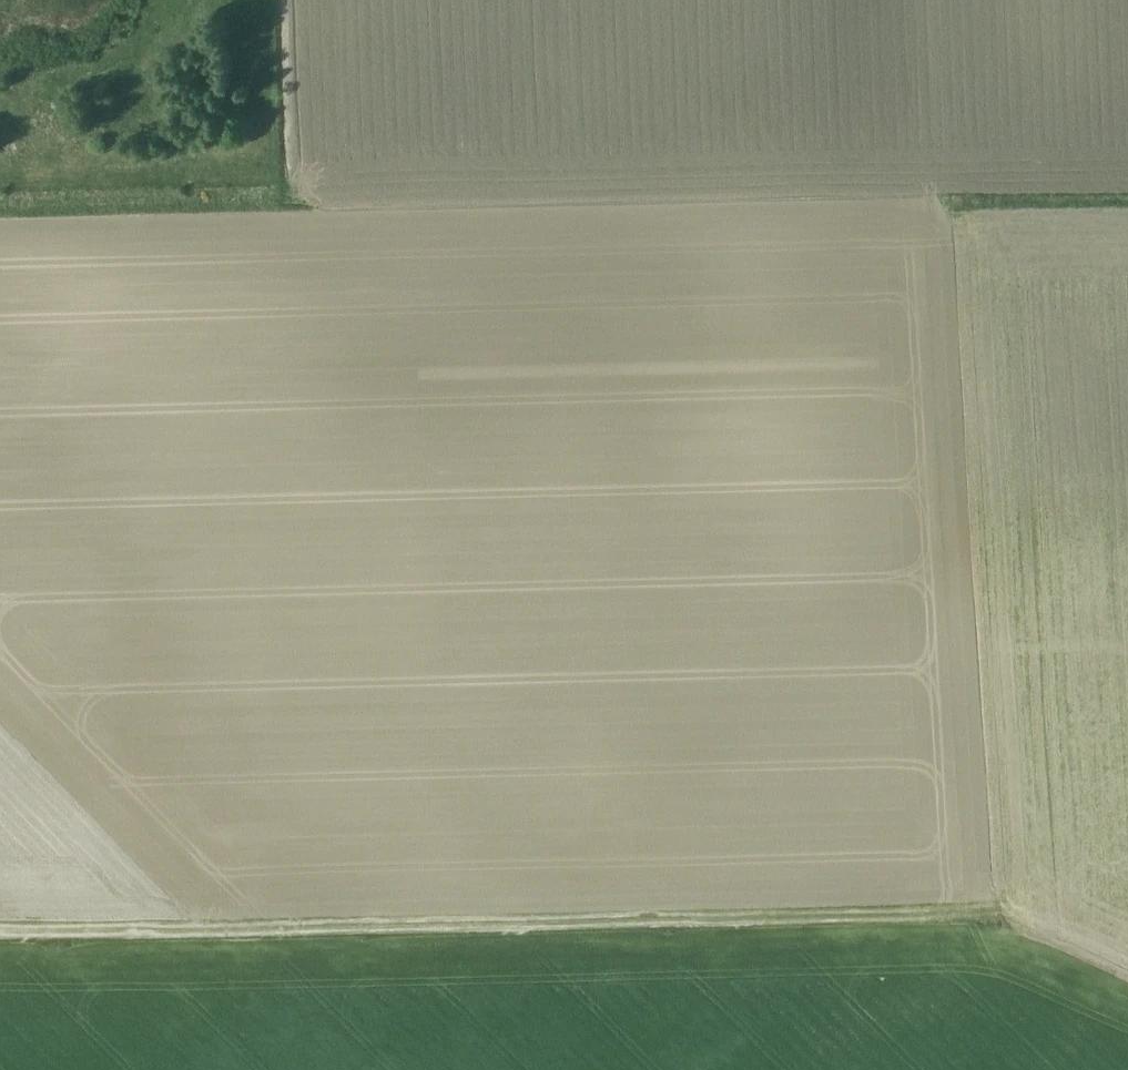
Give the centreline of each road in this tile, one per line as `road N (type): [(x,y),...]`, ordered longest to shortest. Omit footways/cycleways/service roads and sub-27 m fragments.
road 1 (track): [(935,917),(0,938)]

